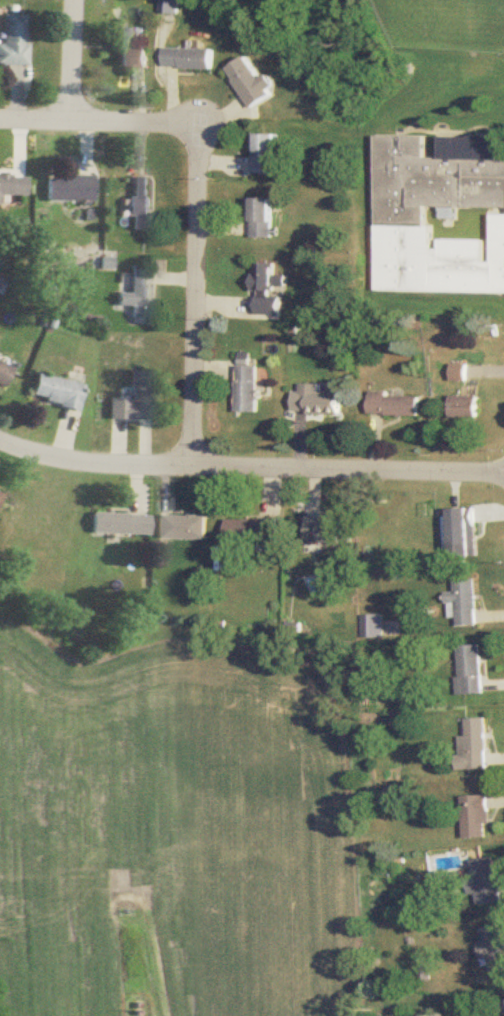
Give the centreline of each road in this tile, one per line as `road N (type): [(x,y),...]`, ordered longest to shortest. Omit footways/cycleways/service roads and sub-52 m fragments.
road 1 (residential): [(503,474),(103,465),(0,441)]
road 2 (residential): [(197,466),(203,163),(194,137),(166,123)]
road 3 (residential): [(70,120),(74,0)]

